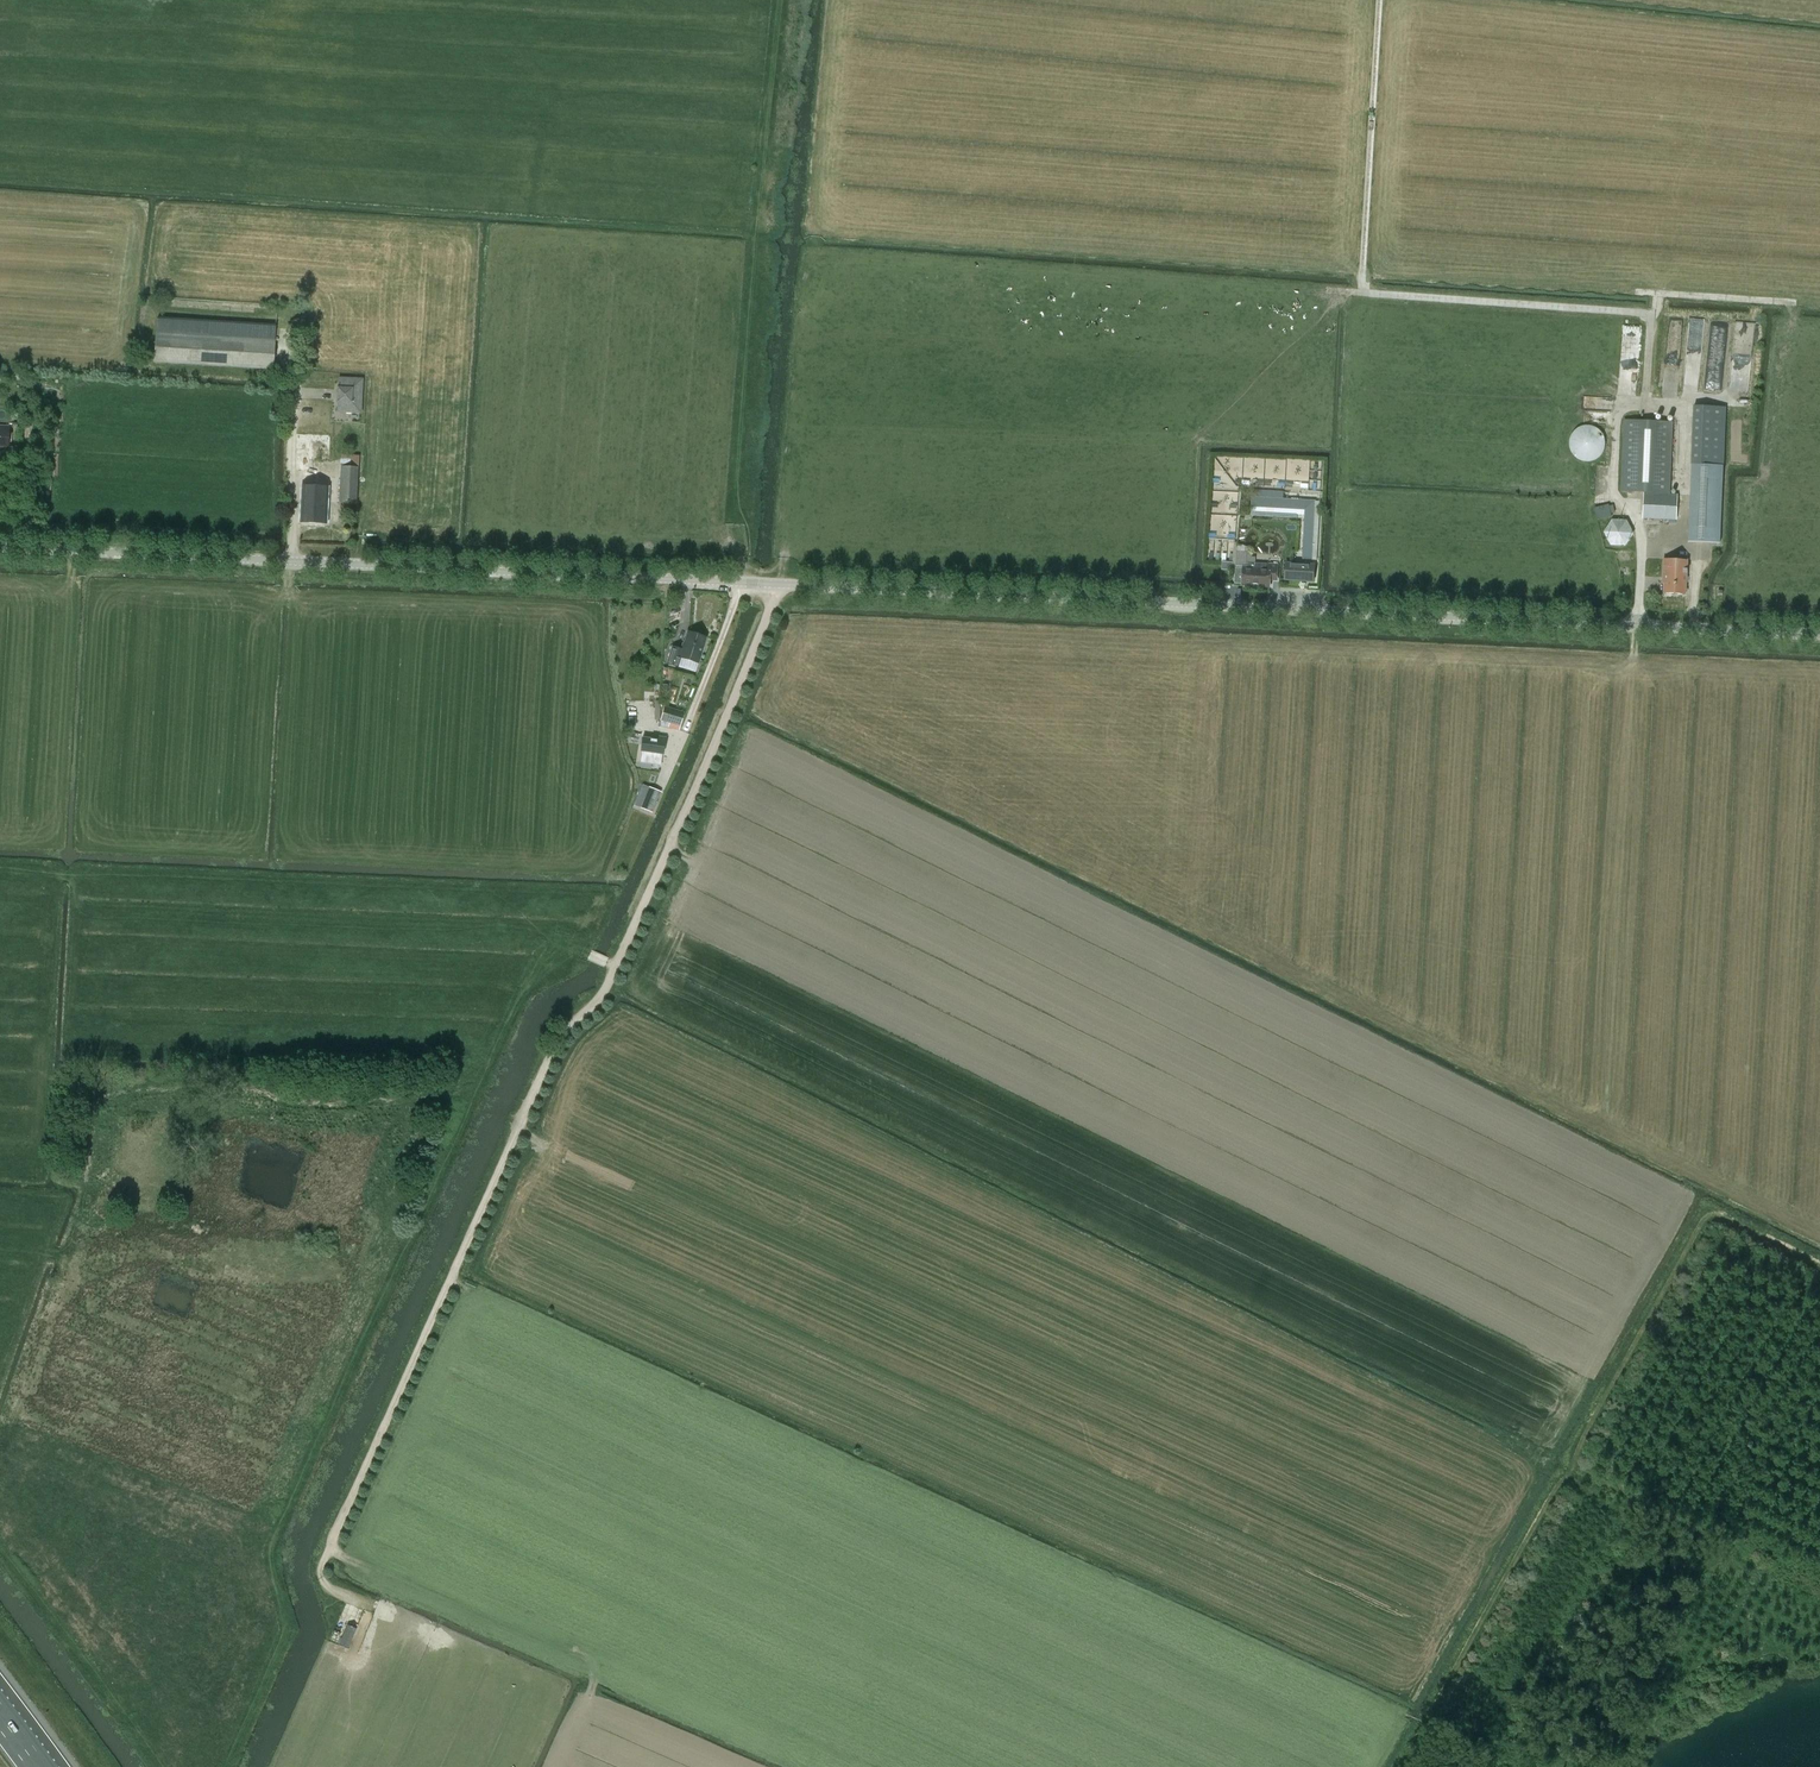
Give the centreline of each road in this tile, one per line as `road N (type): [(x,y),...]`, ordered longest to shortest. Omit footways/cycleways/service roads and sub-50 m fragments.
road 1 (unclassified): [(1819,636),(0,546)]
road 2 (track): [(451,1281),(321,1569),(324,1585),(370,1606),(354,1645)]
road 3 (track): [(780,585),(616,967)]
road 4 (track): [(616,967),(605,992),(558,1041),(451,1281)]

